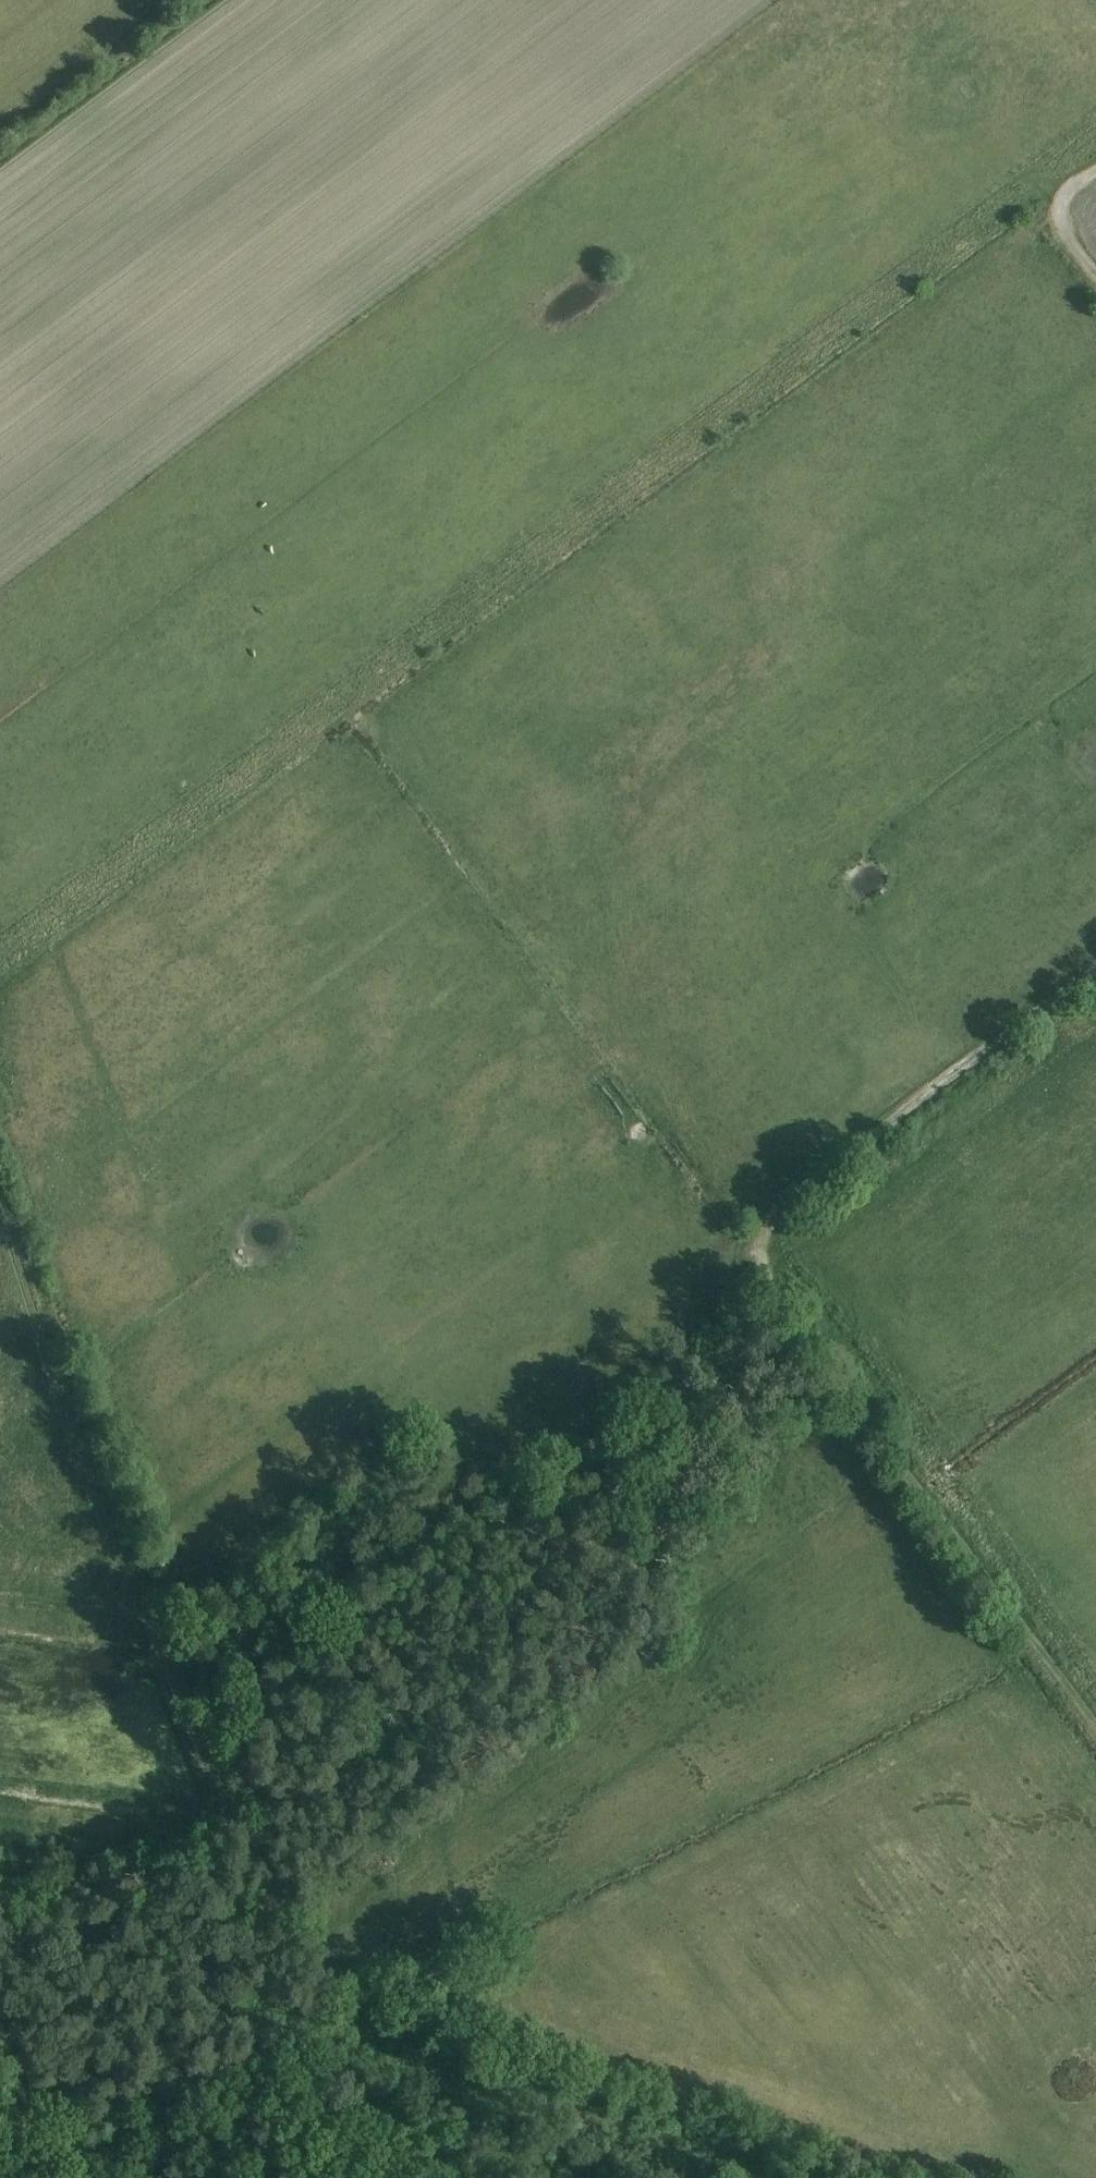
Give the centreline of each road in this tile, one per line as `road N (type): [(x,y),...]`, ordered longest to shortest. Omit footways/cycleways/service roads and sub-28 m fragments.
road 1 (track): [(1095,972),(736,1246),(1095,1736)]
road 2 (track): [(1095,175),(1049,209),(1095,275)]

